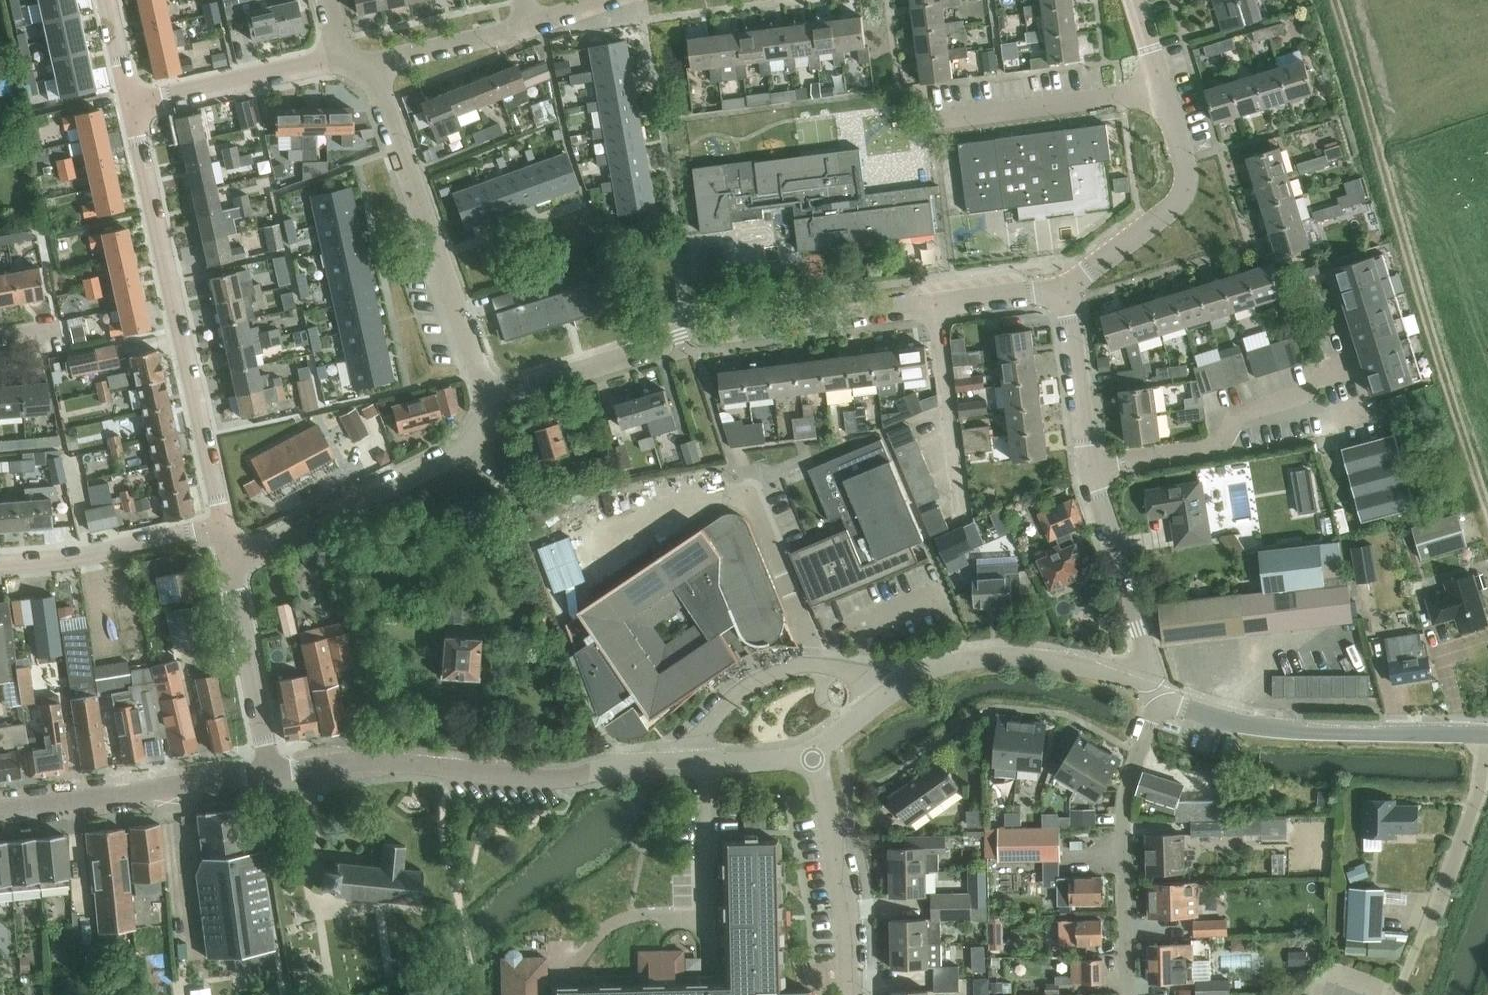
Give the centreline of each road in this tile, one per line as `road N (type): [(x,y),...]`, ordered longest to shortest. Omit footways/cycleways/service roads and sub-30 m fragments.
road 1 (residential): [(494,395),(682,336),(940,312),(1071,288)]
road 2 (track): [(1487,502),(1337,0)]
road 3 (residential): [(129,104),(223,526)]
road 4 (residential): [(270,773),(388,763),(549,778),(686,758)]
road 5 (residential): [(494,395),(369,66)]
road 6 (residential): [(1071,288),(1190,187),(1136,0)]
road 7 (residential): [(1485,734),(1243,723),(1182,709),(1155,682)]
road 8 (residential): [(231,563),(460,446),(494,395)]
road 9 (residential): [(1131,994),(1129,821),(1134,768),(1156,726),(1155,682)]
road 10 (residential): [(1155,682),(993,658),(926,674),(890,696)]
road 11 (residential): [(0,809),(270,773)]
road 12 (residential): [(369,66),(615,0)]
road 13 (residential): [(686,758),(712,714),(771,673),(820,666),(867,674),(890,696)]
road 14 (residential): [(814,754),(848,905),(849,994)]
road 15 (residential): [(223,526),(72,560),(0,566)]
road 16 (residential): [(1098,469),(1221,444),(1241,412),(1298,401)]
road 17 (residential): [(1155,682),(1098,469)]
road 18 (residential): [(1485,734),(1481,790),(1420,938)]
road 19 (residential): [(129,104),(340,57)]
road 20 (residential): [(270,773),(231,563)]
road 21 (residential): [(1098,469),(1071,288)]
road 22 (residential): [(1298,401),(1320,377),(1355,366),(1368,409),(1335,419)]
road 23 (residential): [(814,754),(764,763),(686,758)]

